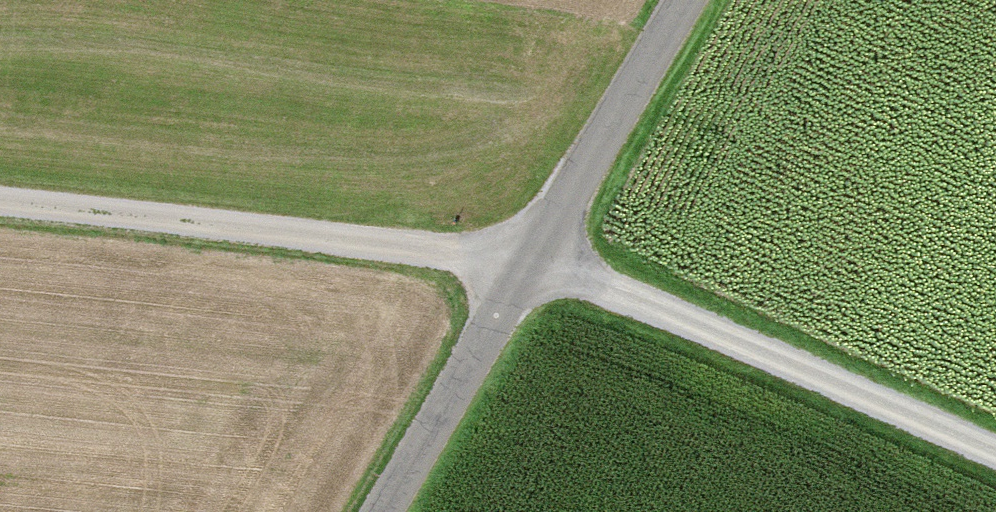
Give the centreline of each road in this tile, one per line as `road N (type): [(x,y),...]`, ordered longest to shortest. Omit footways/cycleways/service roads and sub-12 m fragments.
road 1 (track): [(0,205),(539,267),(995,461)]
road 2 (unclassified): [(388,511),(694,0)]

